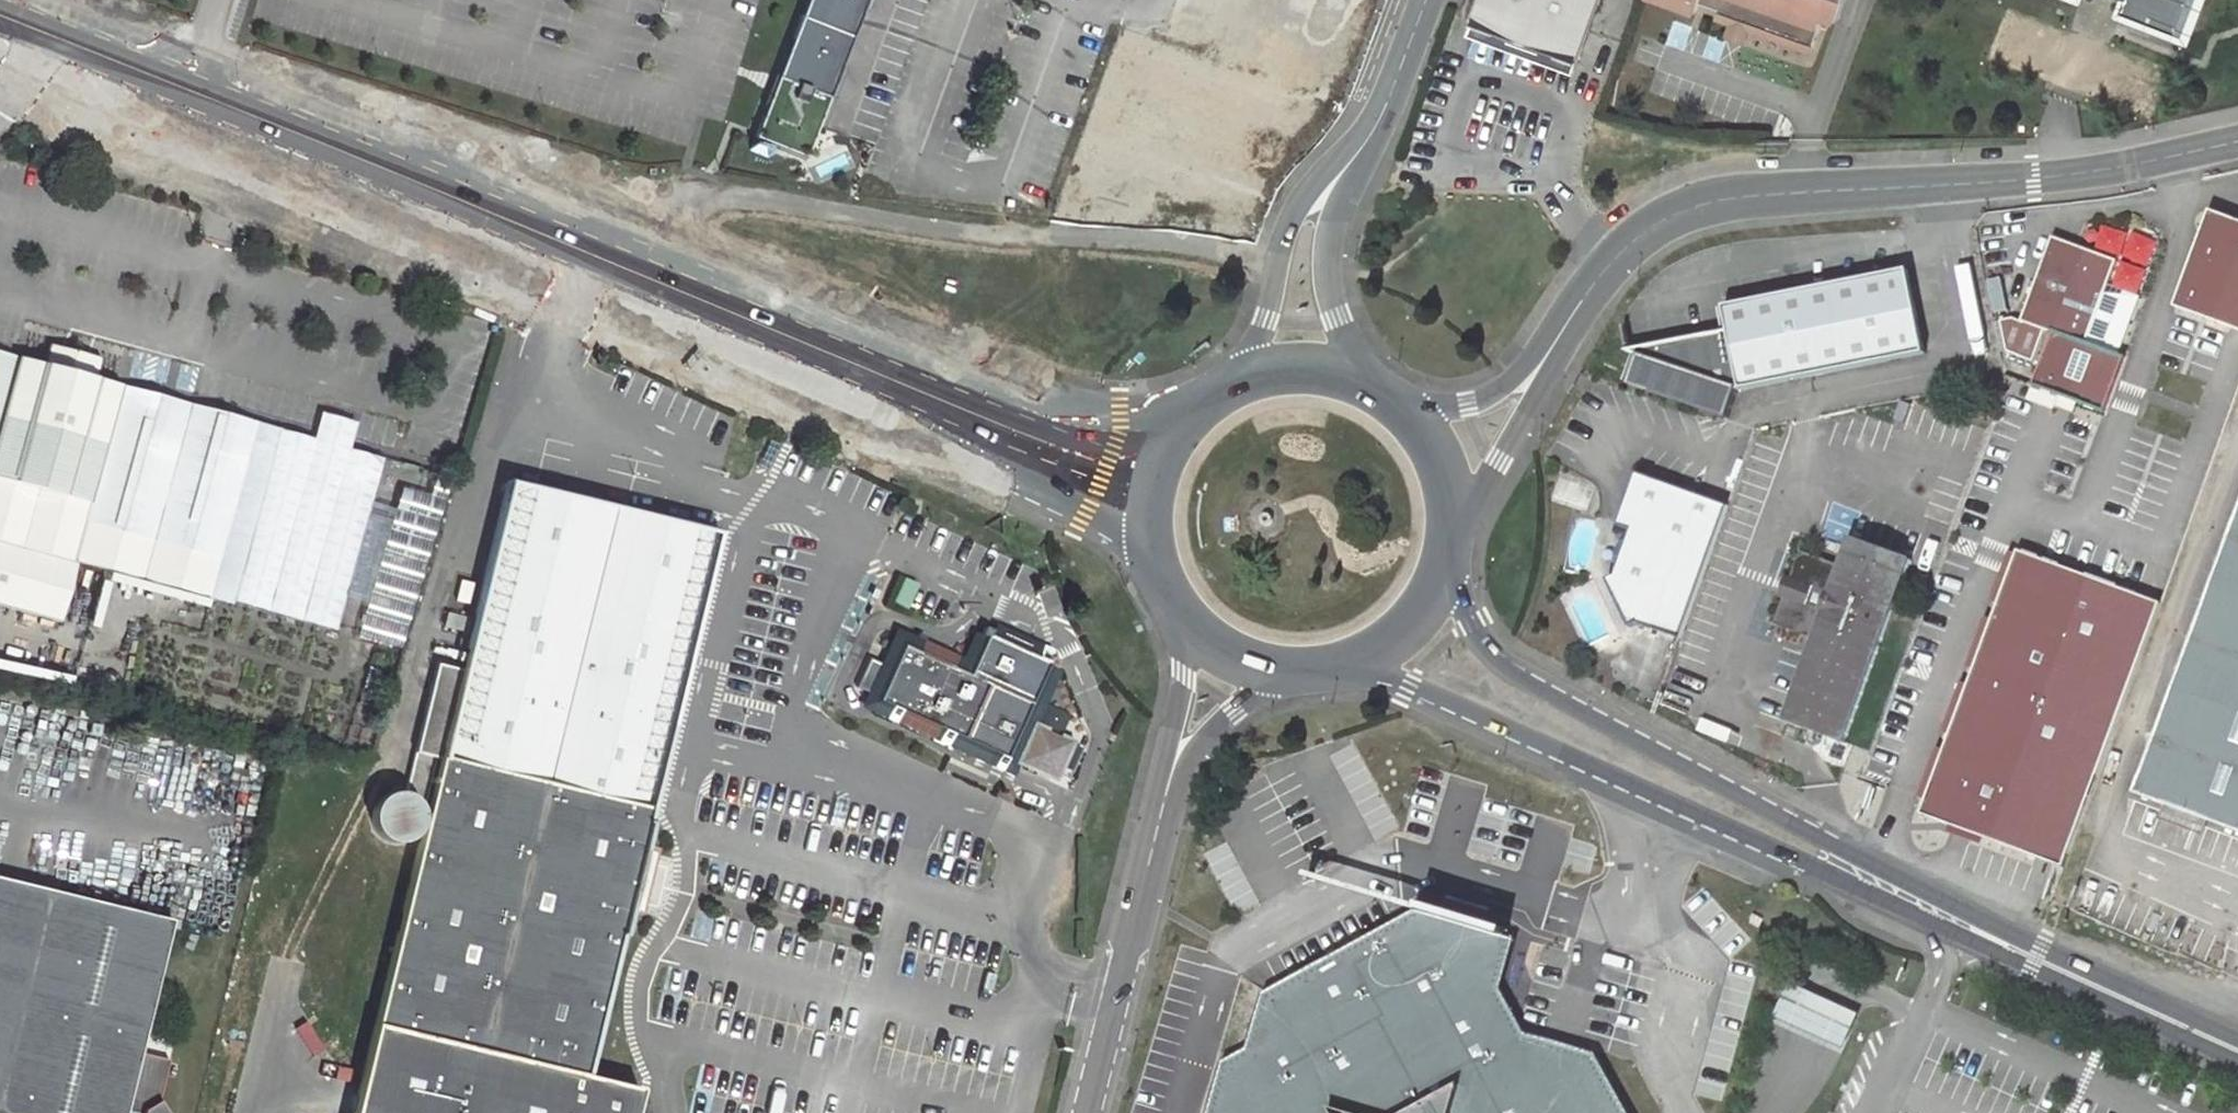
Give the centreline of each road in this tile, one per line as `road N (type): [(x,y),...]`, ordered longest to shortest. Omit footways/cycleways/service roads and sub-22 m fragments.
road 1 (primary): [(1195,412),(1075,412),(14,0)]
road 2 (primary): [(0,45),(158,93),(400,186),(1150,548)]
road 3 (primary): [(1412,618),(1479,686),(2237,1051)]
road 4 (unclassified): [(1434,462),(1478,435),(1532,383),(1613,261),(1662,222),(1723,200),(2034,179),(2237,143)]
road 5 (track): [(629,238),(694,191),(1008,237),(1134,238),(1280,261)]
road 6 (unclassified): [(1392,93),(1293,213),(1264,319),(1229,389)]
road 7 (unclassified): [(1089,1112),(1165,800)]
road 8 (unclassified): [(1366,389),(1337,317),(1333,240),(1392,93)]
road 9 (unclassified): [(1165,800),(1233,713),(1308,669)]
road 10 (unclassified): [(1190,625),(1165,800)]
road 11 (primary): [(1412,618),(1436,575),(1445,538),(1434,462)]
road 12 (primary): [(1195,412),(1165,452),(1150,499),(1150,548)]
road 13 (primary): [(1366,389),(1318,374),(1267,375),(1229,389)]
road 14 (primary): [(1190,625),(1236,654),(1308,669)]

